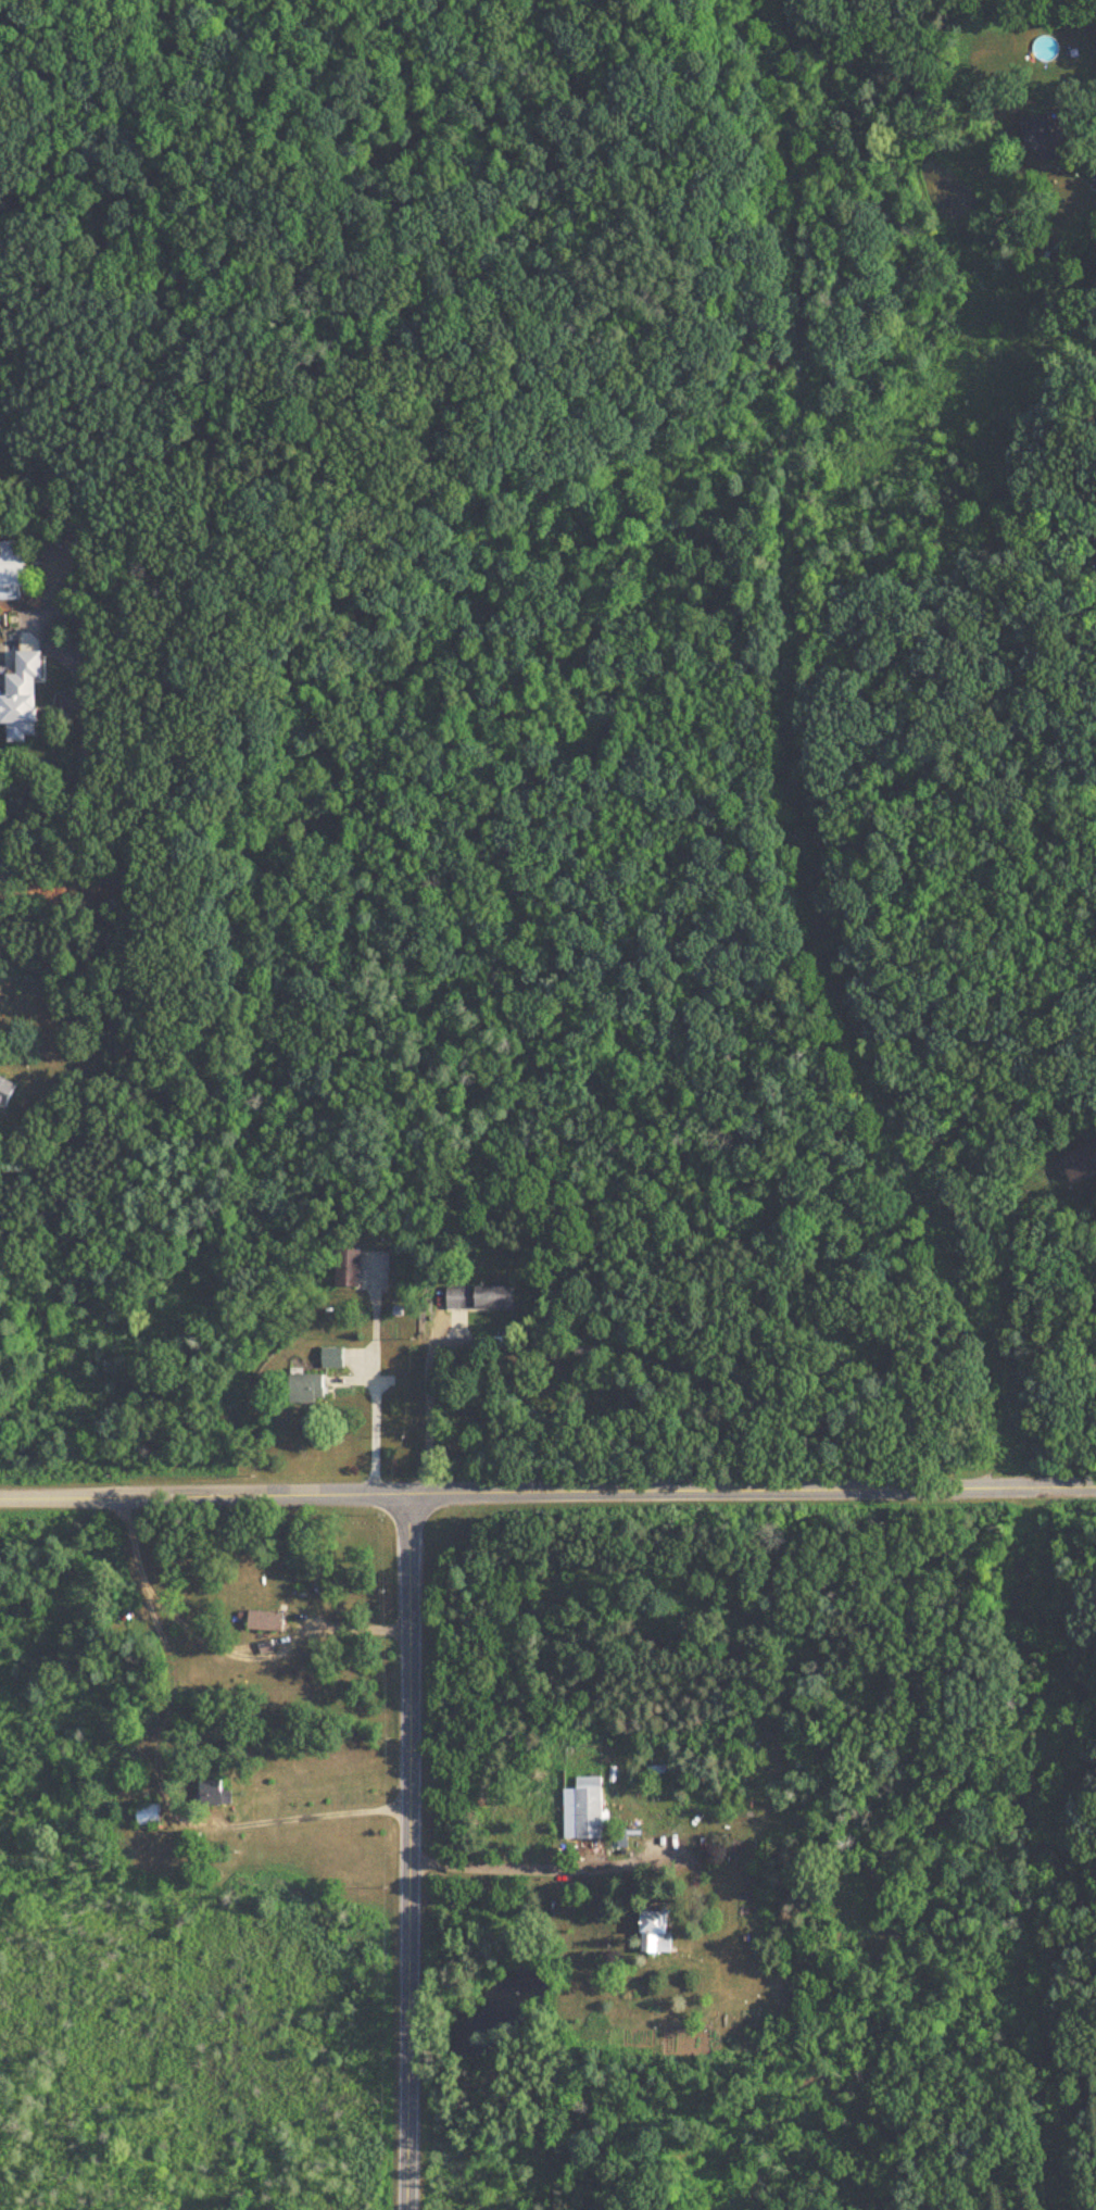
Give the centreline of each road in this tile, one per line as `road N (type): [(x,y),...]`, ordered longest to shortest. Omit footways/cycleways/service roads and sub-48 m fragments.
road 1 (residential): [(1095,1487),(0,1499)]
road 2 (residential): [(408,2209),(410,1495)]

